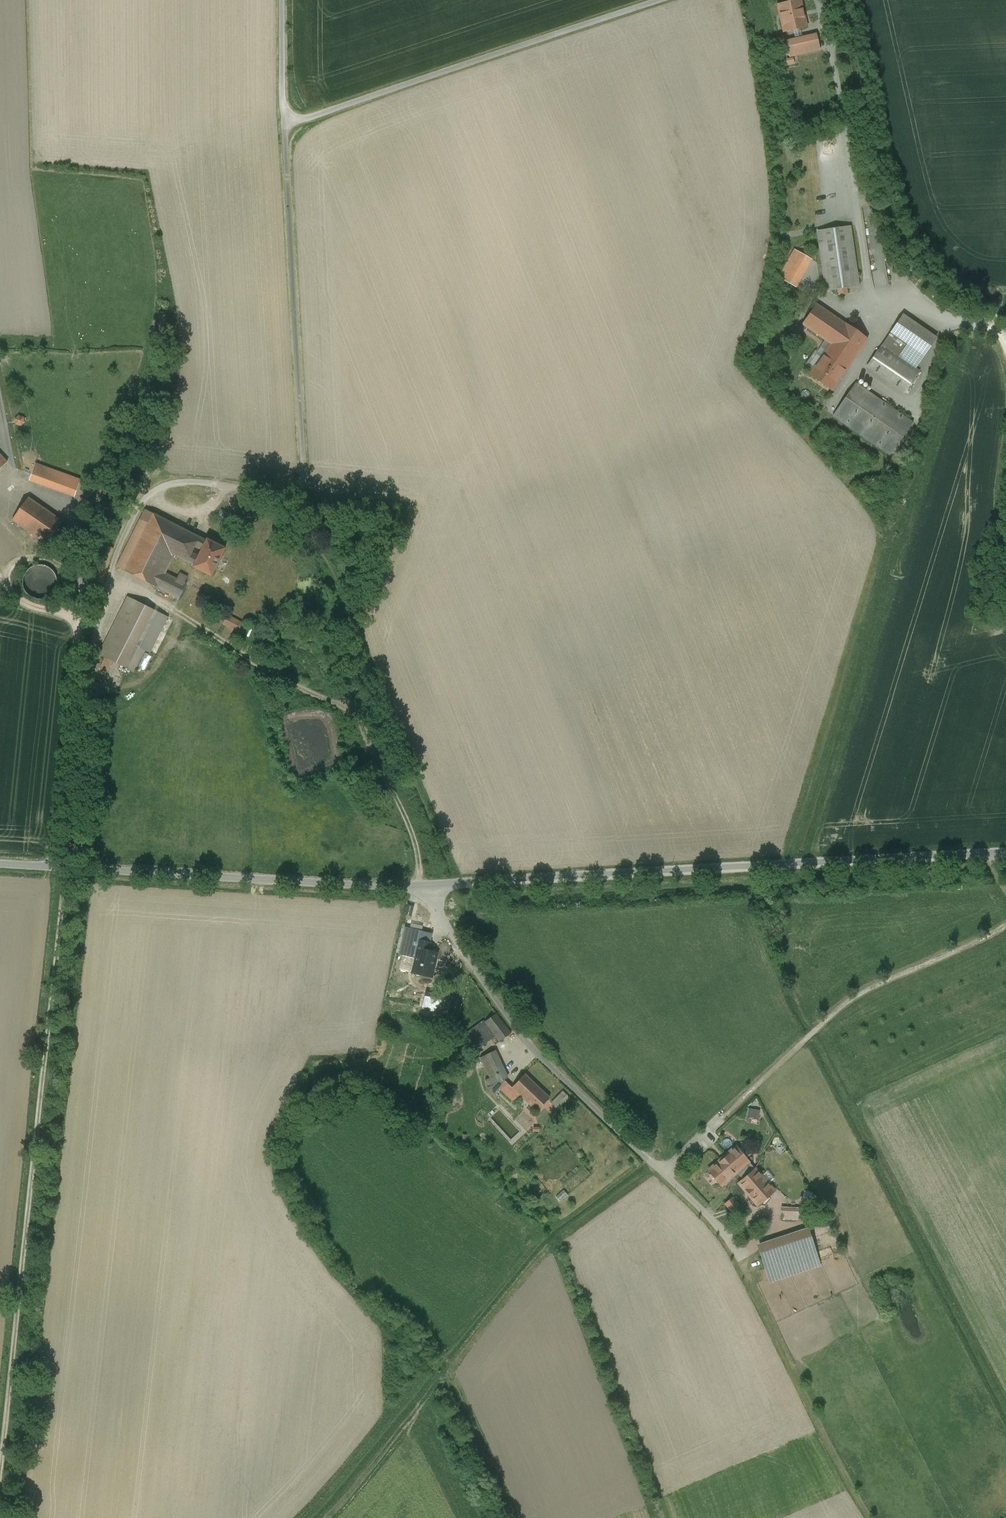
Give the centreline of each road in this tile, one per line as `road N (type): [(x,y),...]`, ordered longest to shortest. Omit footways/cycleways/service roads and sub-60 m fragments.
road 1 (track): [(284,125),(301,486),(287,493),(200,483),(156,489),(130,523),(111,580),(358,718),(411,834),(414,885)]
road 2 (track): [(0,1498),(65,868)]
road 3 (unclassified): [(1005,852),(430,885)]
road 4 (unclassified): [(430,885),(441,917),(518,1031),(648,1159),(674,1163),(730,1111)]
road 5 (unclassified): [(430,885),(0,864)]
road 6 (track): [(659,0),(284,125)]
road 7 (track): [(1005,926),(861,994),(730,1111)]
road 8 (track): [(741,1260),(869,1517)]
road 9 (track): [(282,0),(284,125)]

